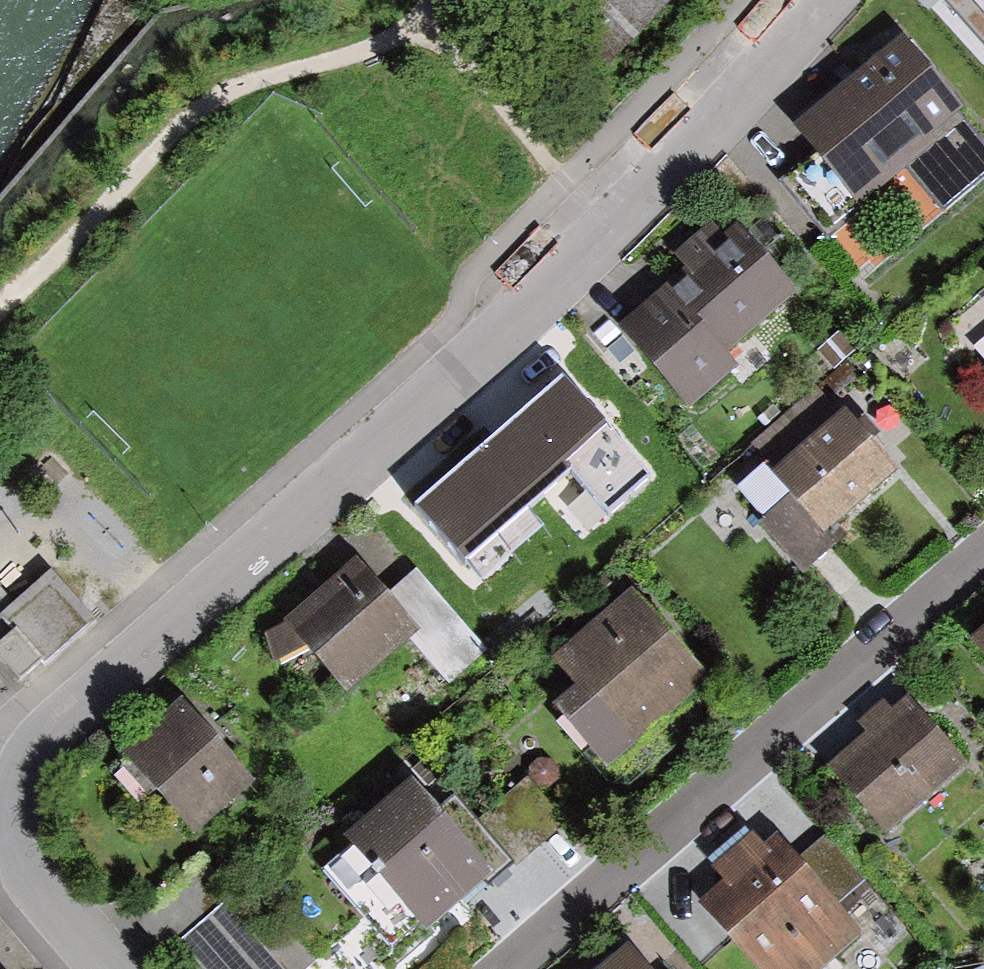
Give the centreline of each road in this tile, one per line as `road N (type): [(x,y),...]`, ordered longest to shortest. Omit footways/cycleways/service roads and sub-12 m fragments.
road 1 (residential): [(824,0),(598,219),(31,737),(9,777)]
road 2 (residential): [(502,968),(983,553)]
road 3 (track): [(0,299),(192,107),(418,32),(432,0)]
road 4 (residential): [(0,849),(102,968)]

